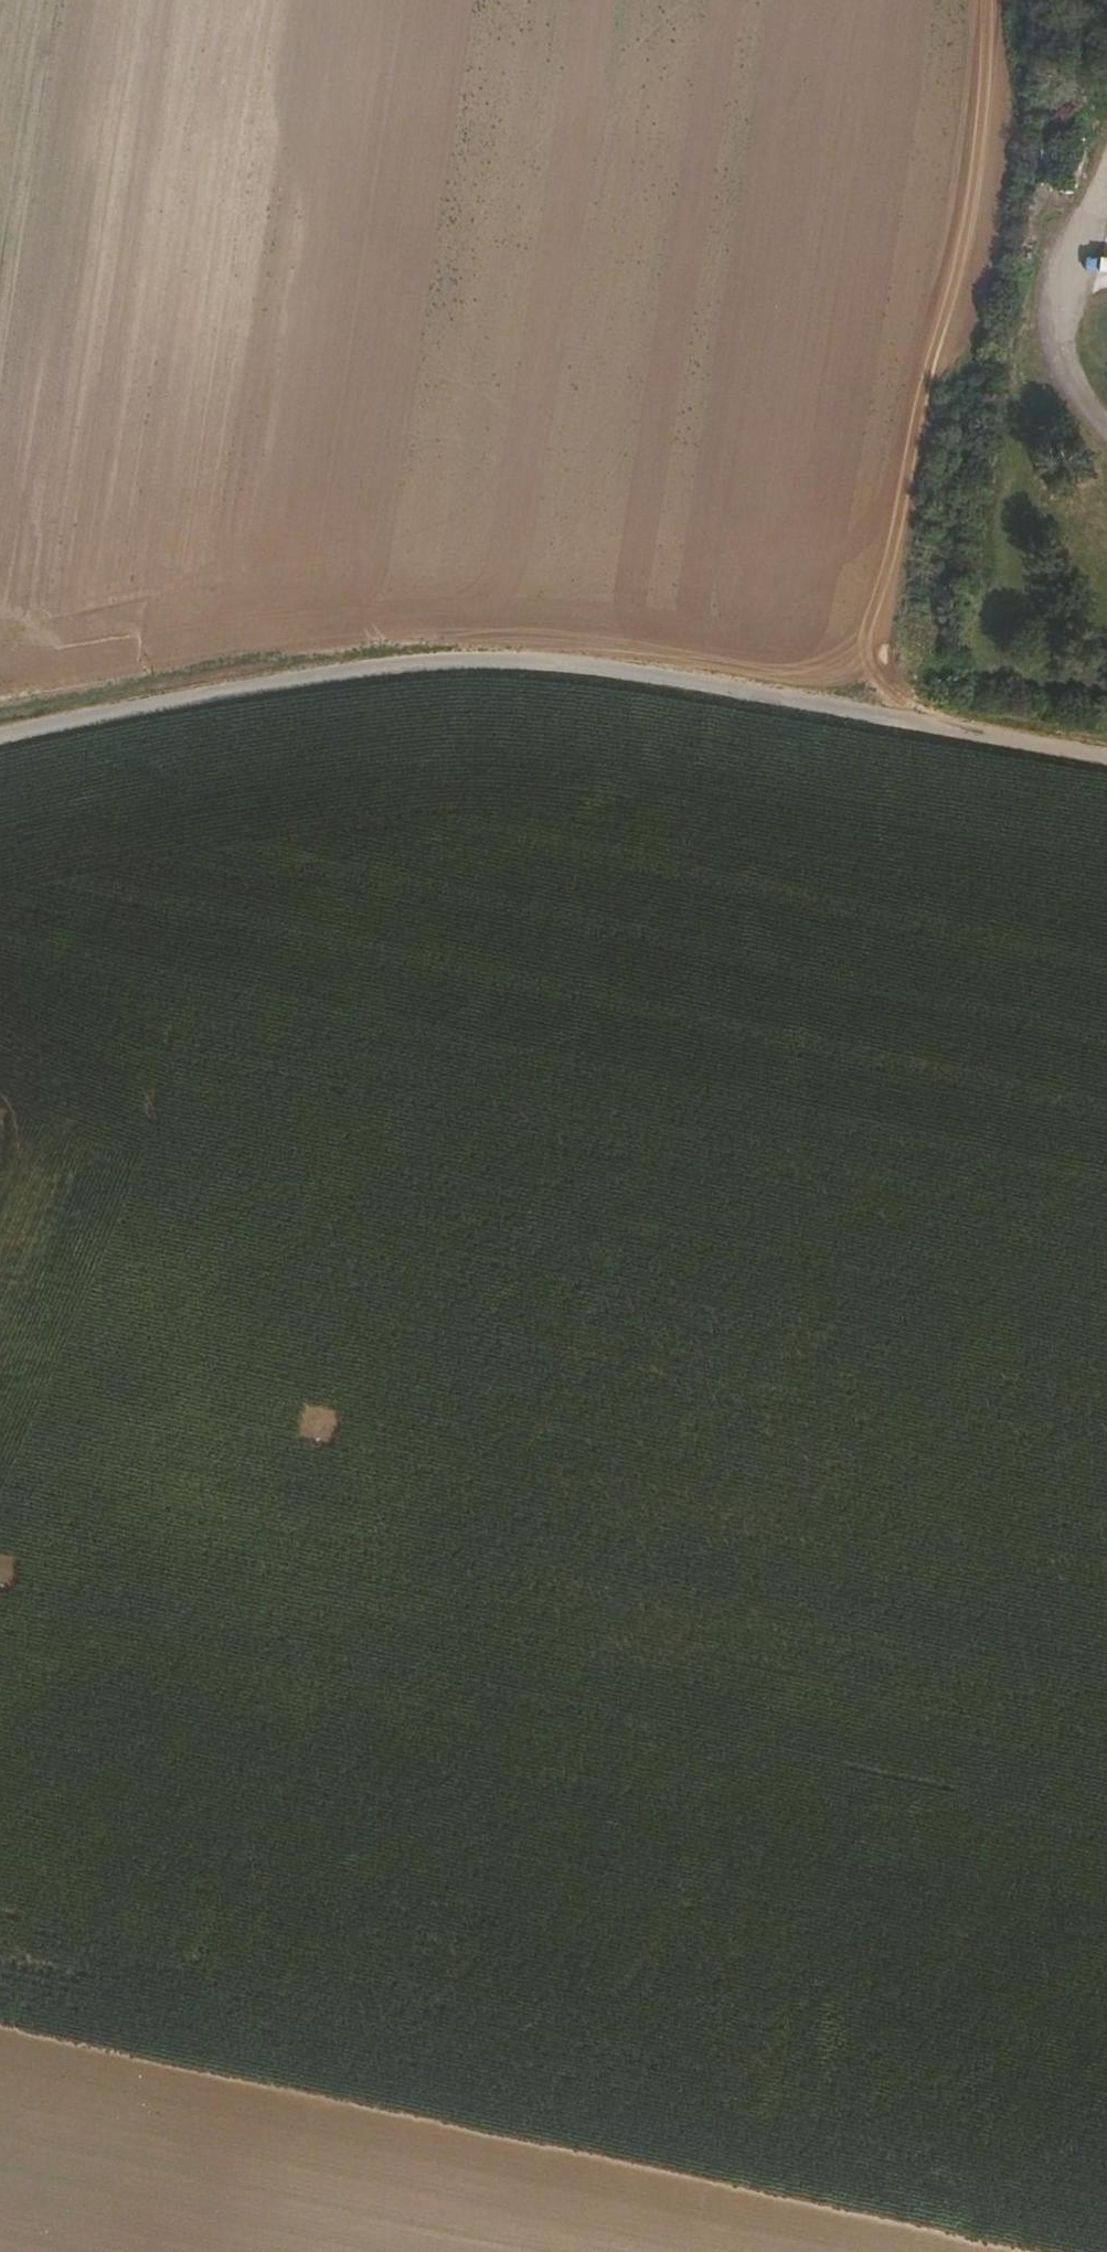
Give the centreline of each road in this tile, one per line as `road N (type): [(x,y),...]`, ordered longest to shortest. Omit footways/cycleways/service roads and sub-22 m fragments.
road 1 (unclassified): [(0,737),(243,688),(405,666),(539,662),(1106,756)]
road 2 (track): [(987,0),(971,203),(865,642),(881,684),(917,722)]

